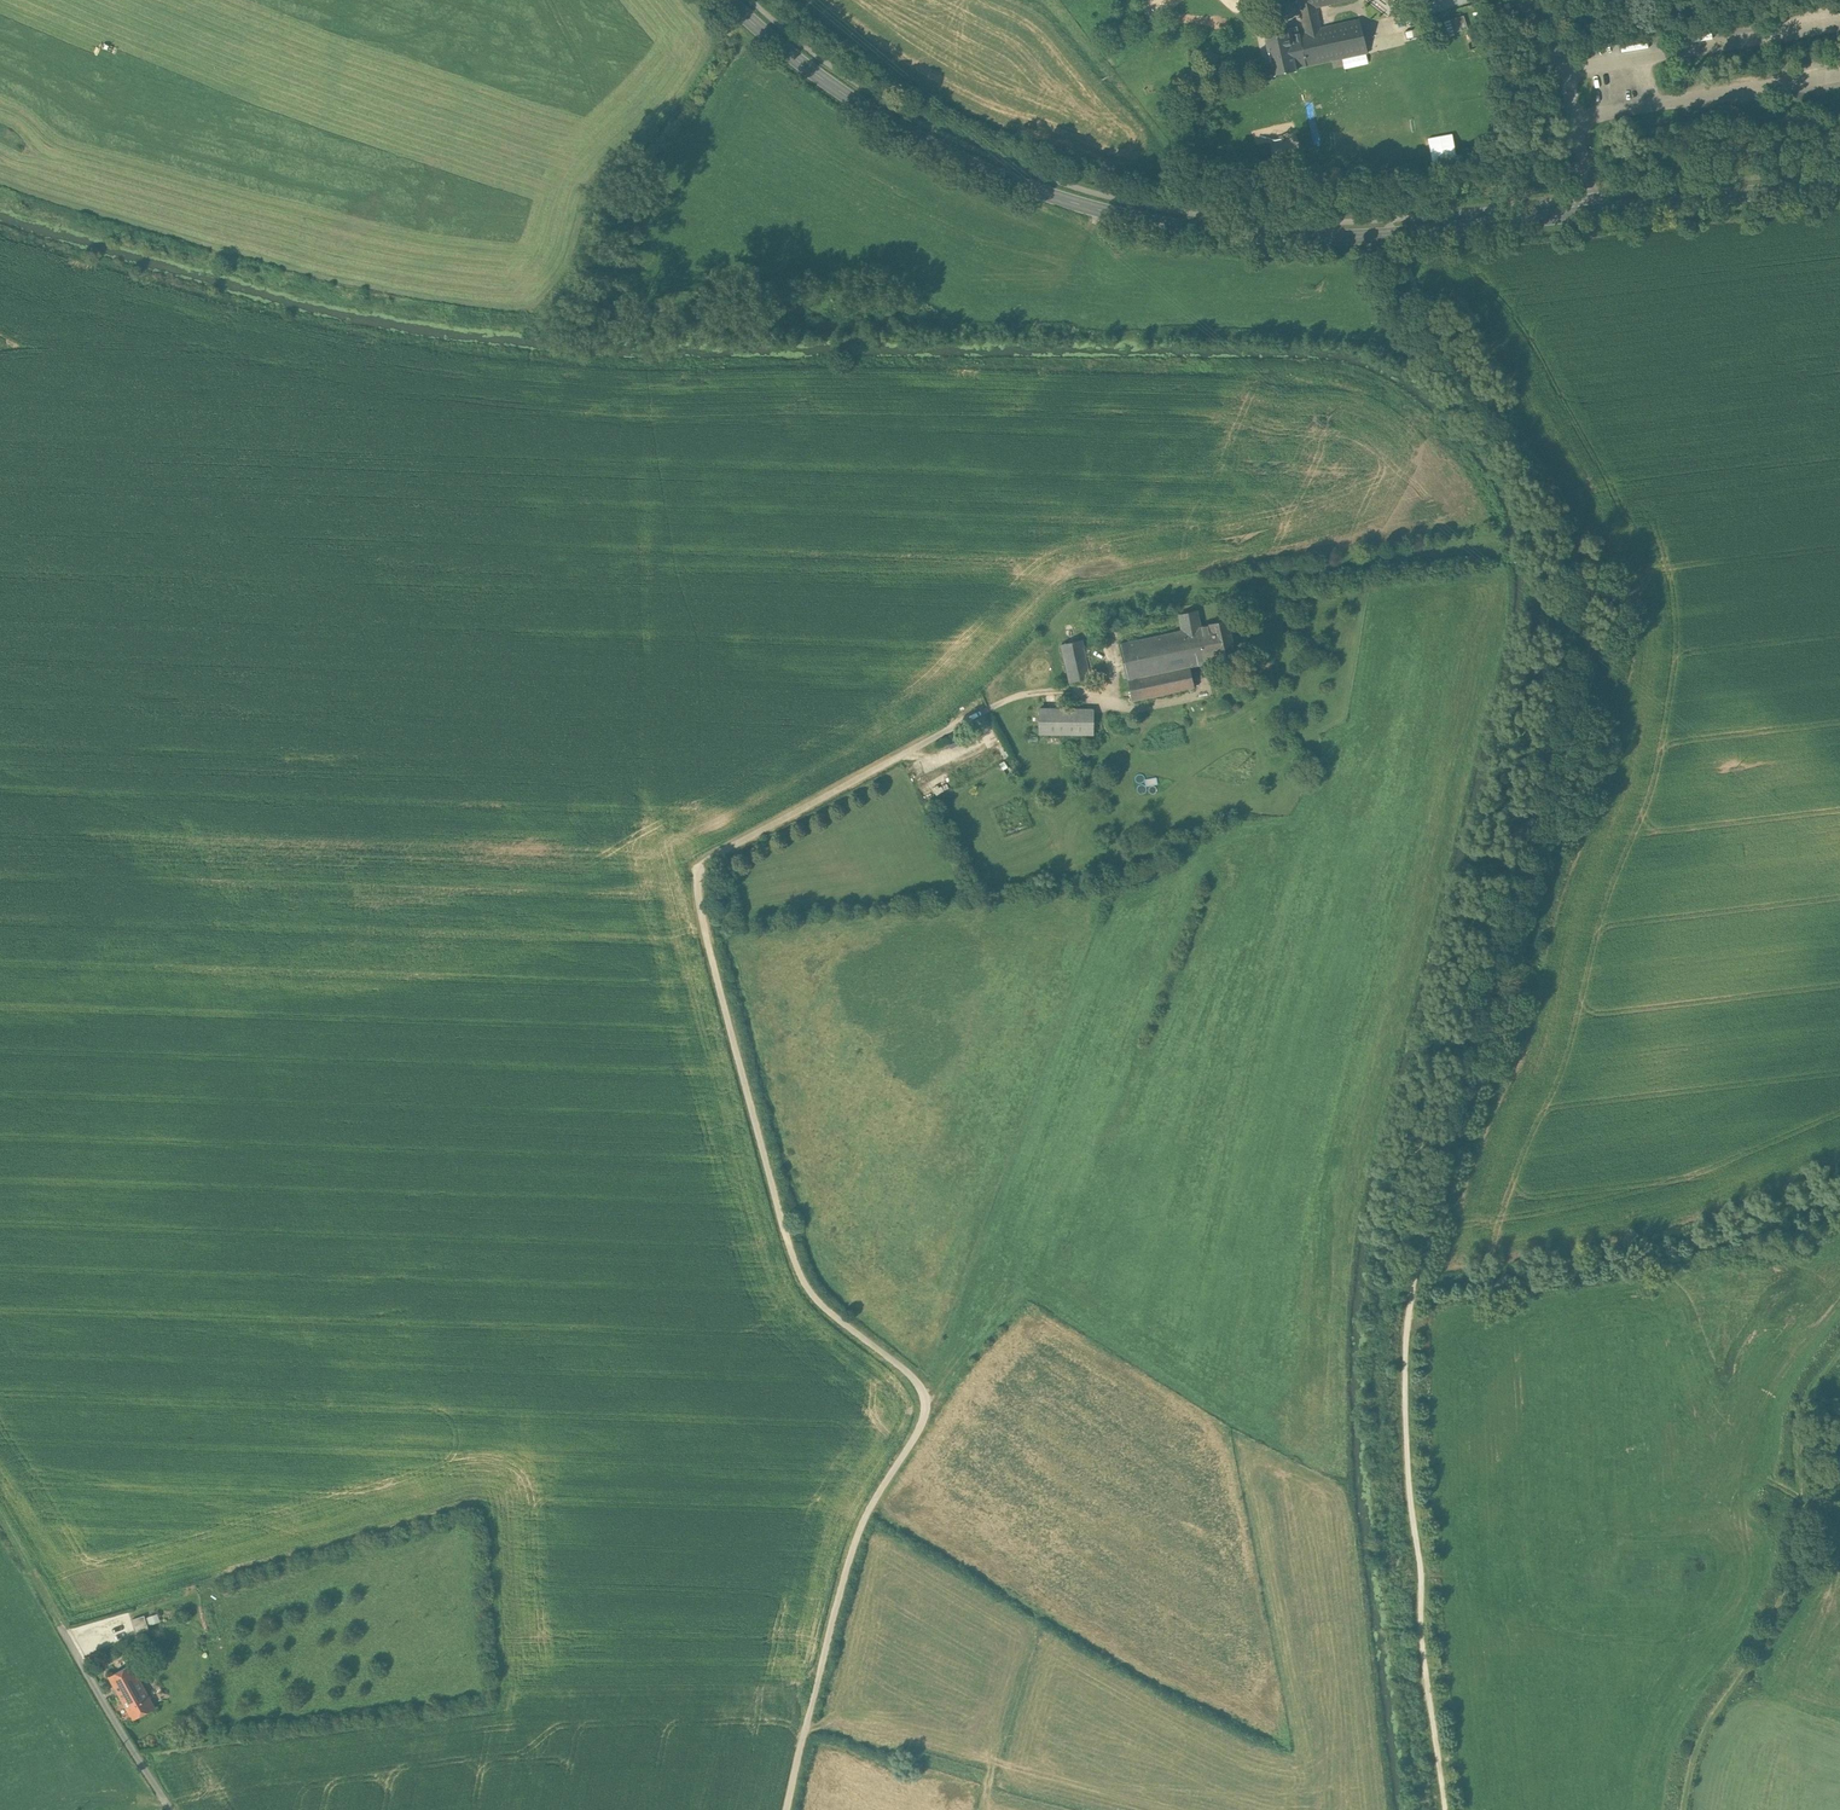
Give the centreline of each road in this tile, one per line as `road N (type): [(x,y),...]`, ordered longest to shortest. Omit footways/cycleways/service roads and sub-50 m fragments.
road 1 (tertiary): [(731,0),(806,64),(910,133),(1030,187),(1159,223),(1269,237),(1395,237),(1839,181)]
road 2 (track): [(1529,0),(1563,68),(1583,197)]
road 3 (track): [(0,1526),(79,1657)]

